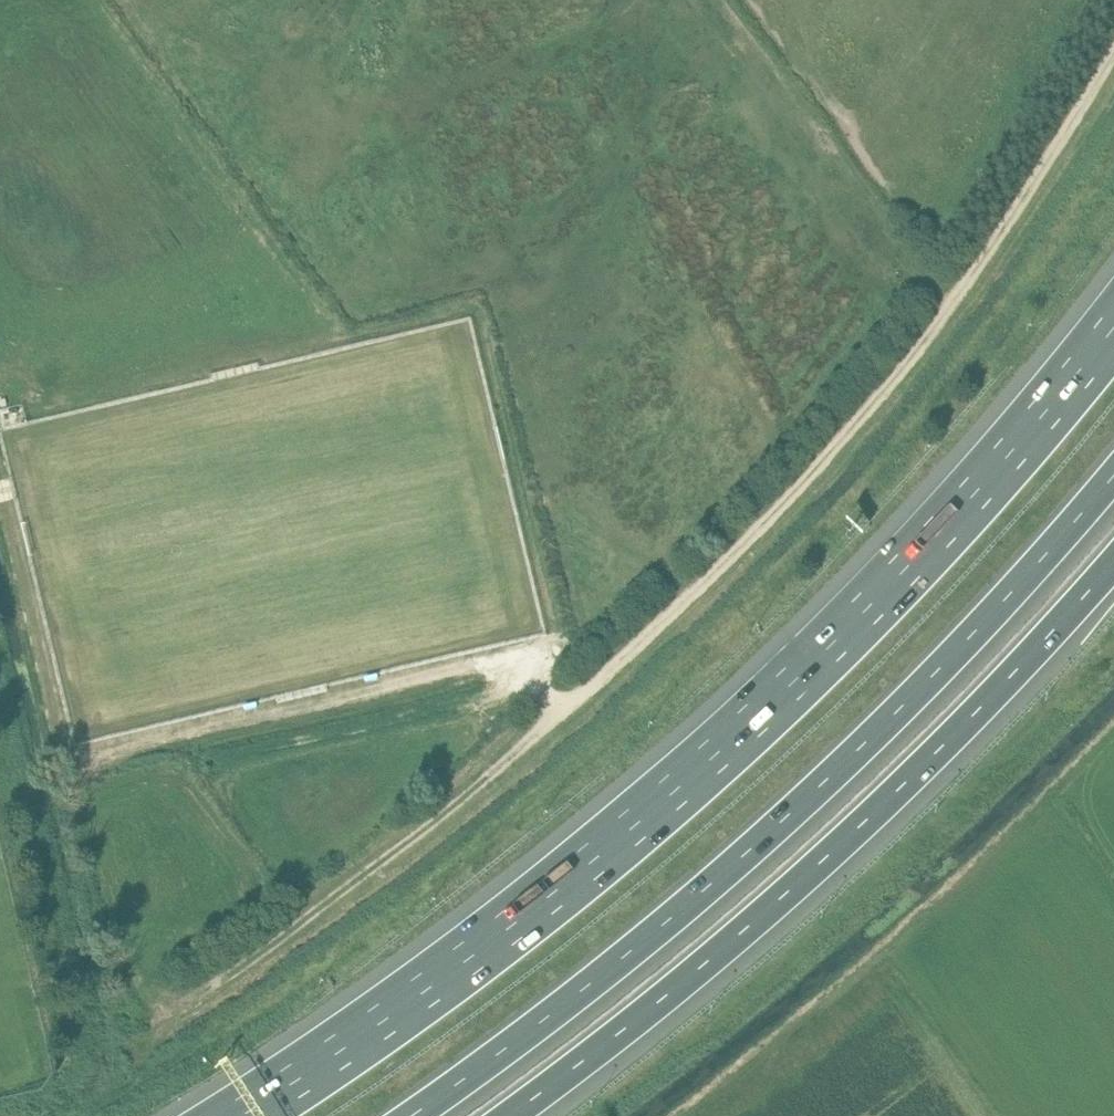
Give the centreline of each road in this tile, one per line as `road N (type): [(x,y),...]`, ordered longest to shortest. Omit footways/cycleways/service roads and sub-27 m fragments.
road 1 (track): [(1113,48),(1010,228),(837,453),(640,647),(359,882),(188,1002)]
road 2 (motorway): [(1113,330),(901,576),(704,769),(514,928),(242,1115)]
road 3 (motorway): [(418,1115),(596,984),(757,846),(930,684),(1113,479)]
road 4 (motorway): [(508,1115),(609,1042),(794,886),(978,711),(1113,560)]

